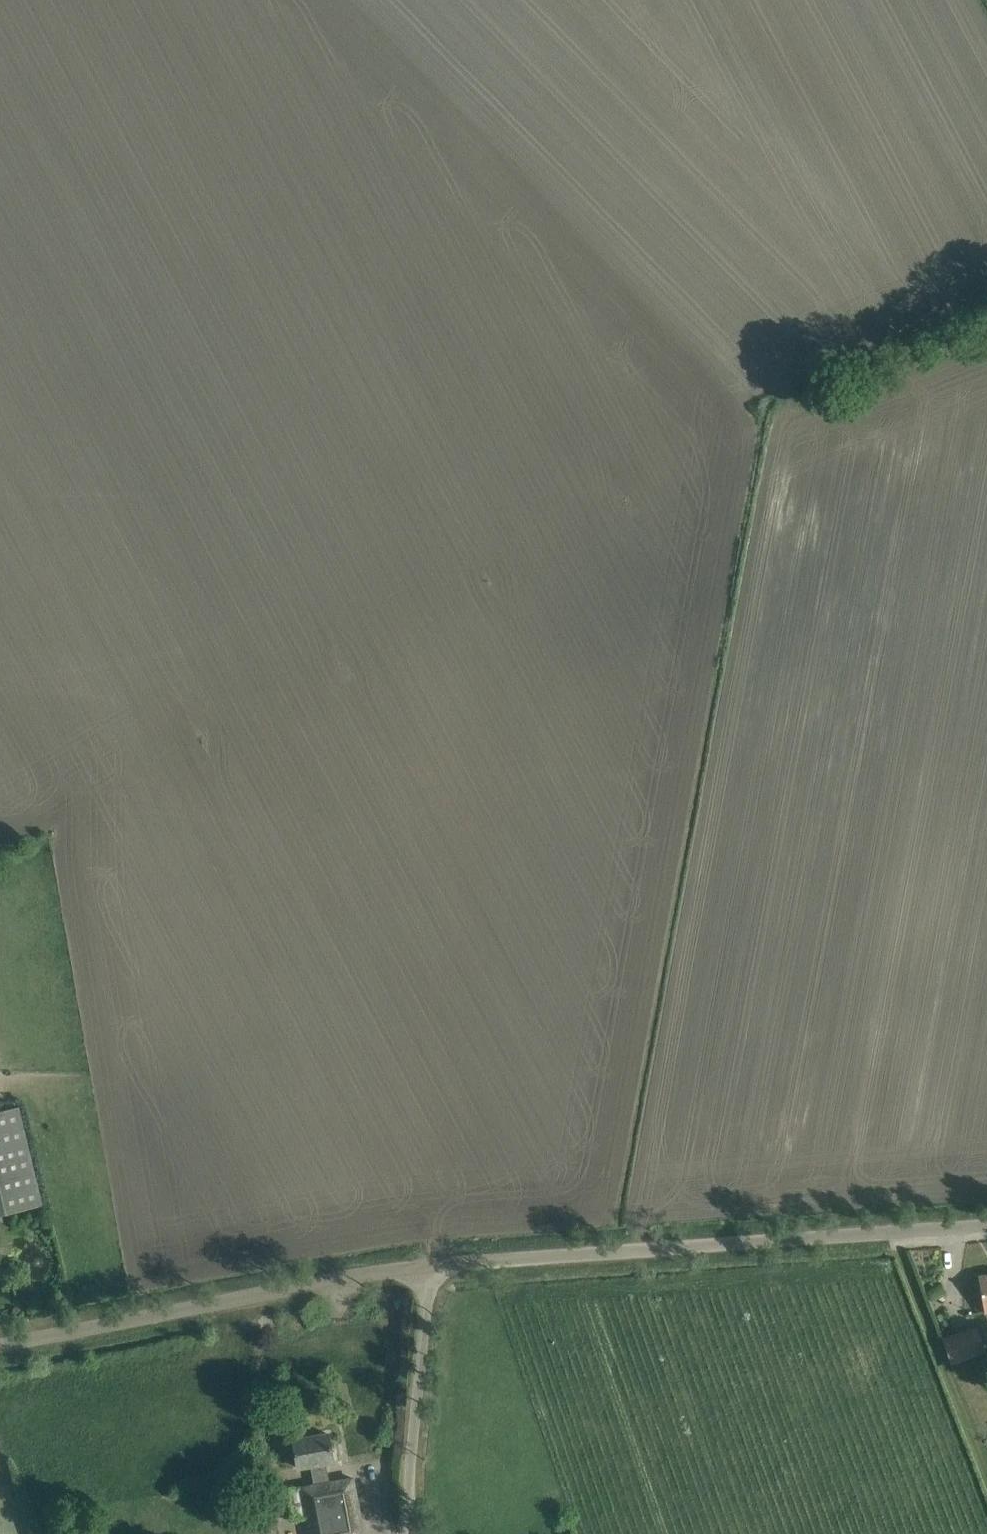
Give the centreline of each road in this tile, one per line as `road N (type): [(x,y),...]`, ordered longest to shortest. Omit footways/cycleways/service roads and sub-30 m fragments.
road 1 (unclassified): [(429,1267),(986,1225)]
road 2 (unclassified): [(0,1345),(429,1267)]
road 3 (unclassified): [(429,1267),(409,1475),(413,1533)]

